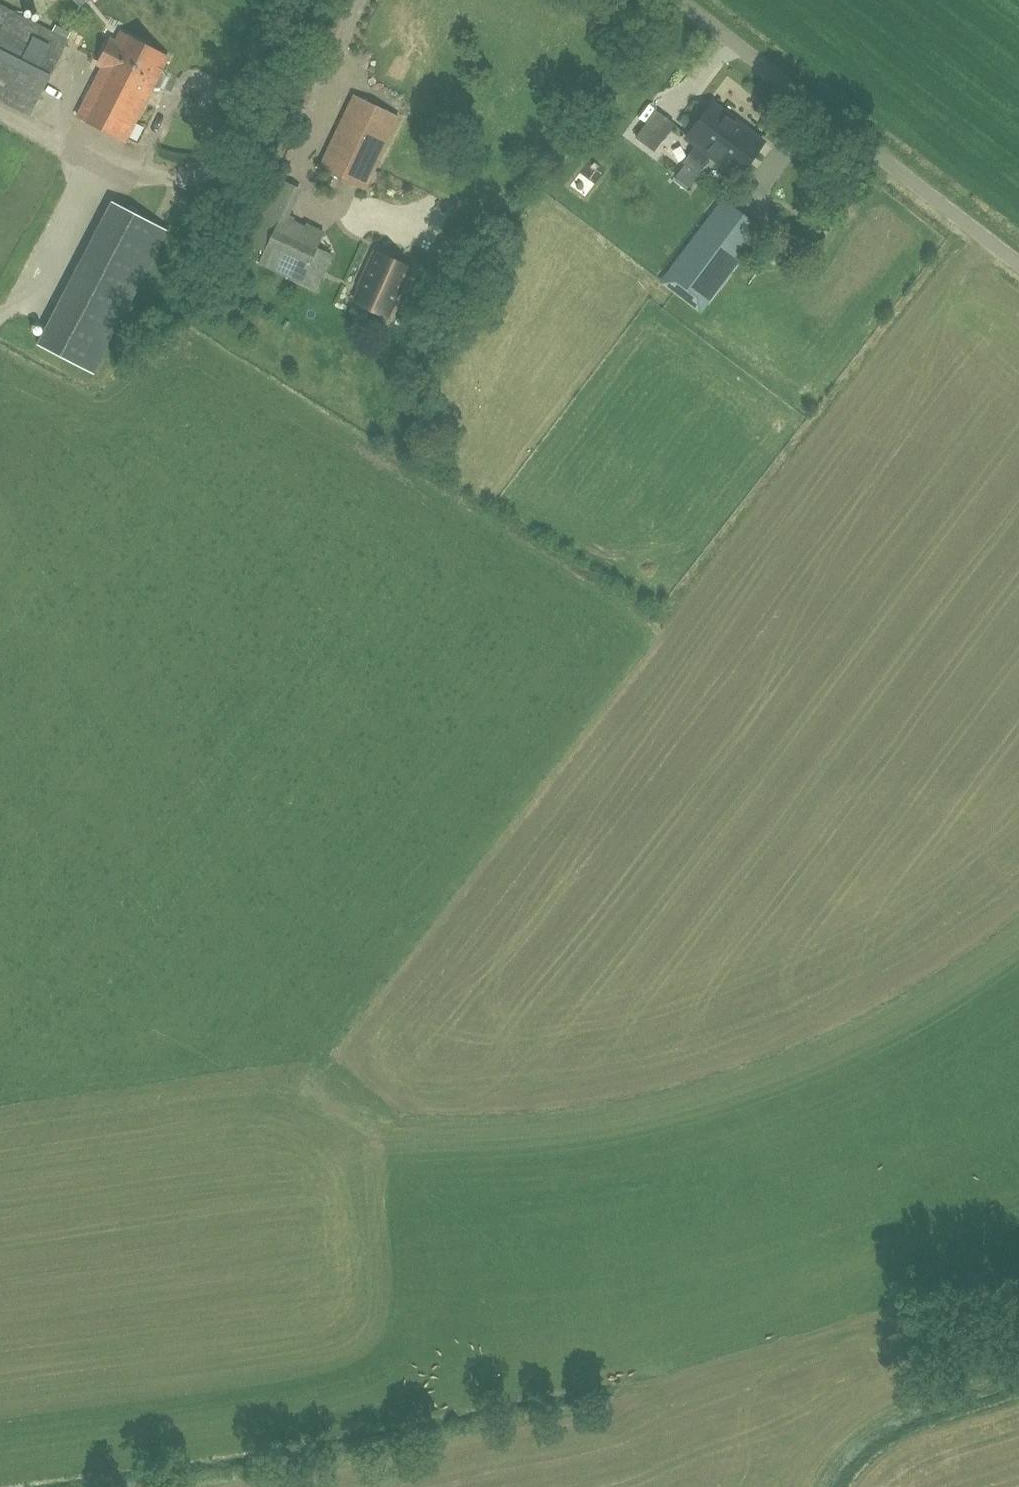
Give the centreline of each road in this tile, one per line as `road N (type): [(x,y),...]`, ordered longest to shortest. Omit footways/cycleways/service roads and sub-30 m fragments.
road 1 (unclassified): [(1018,265),(685,0)]

